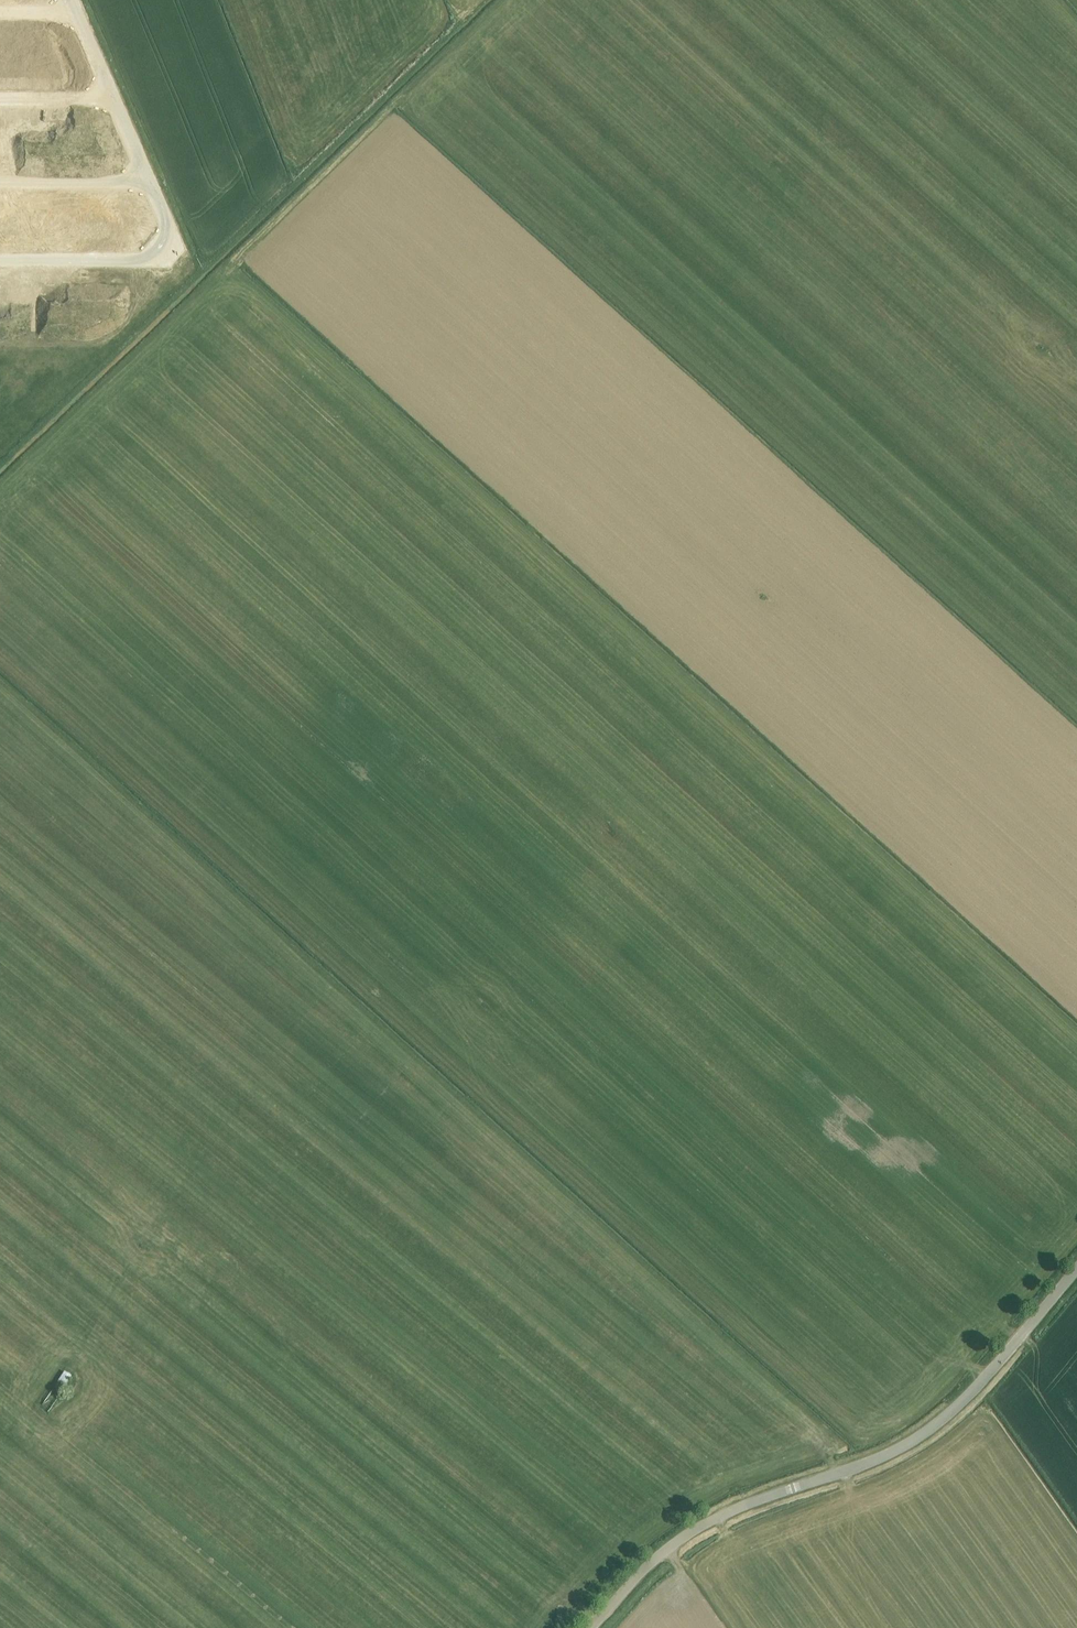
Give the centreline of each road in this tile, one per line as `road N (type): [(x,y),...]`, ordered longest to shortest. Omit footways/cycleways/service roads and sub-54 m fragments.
road 1 (tertiary): [(586,1627),(681,1534),(725,1508),(847,1469),(938,1420),(1076,1264)]

